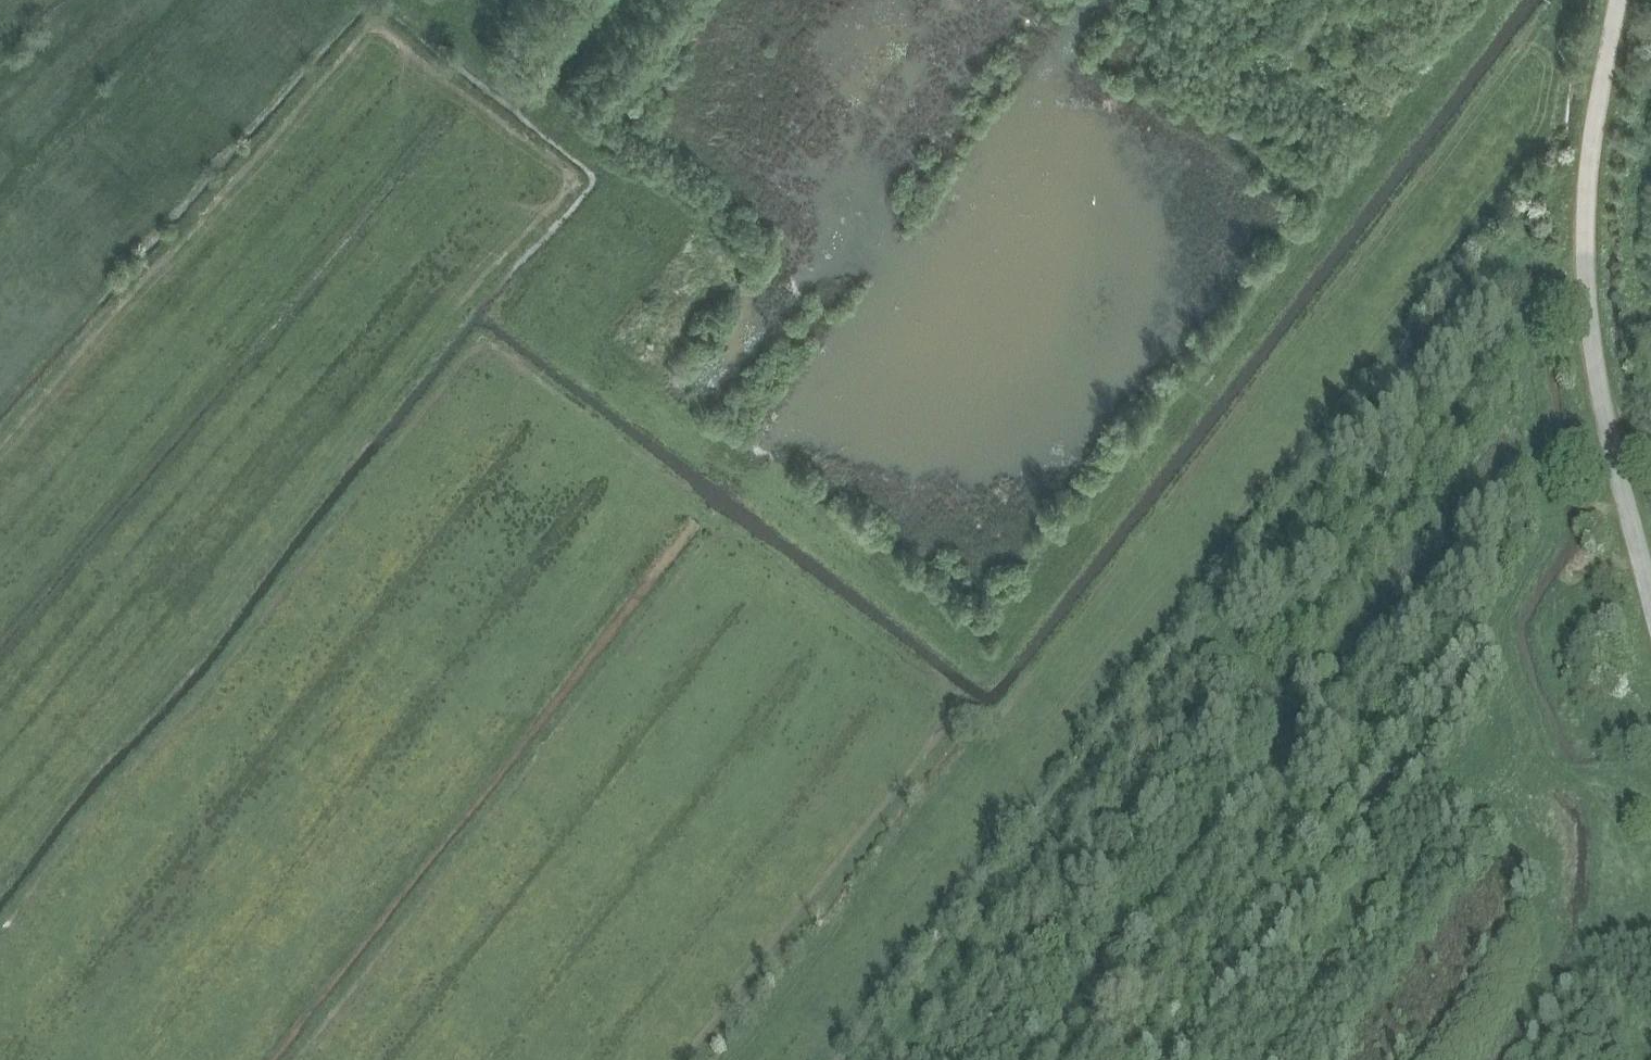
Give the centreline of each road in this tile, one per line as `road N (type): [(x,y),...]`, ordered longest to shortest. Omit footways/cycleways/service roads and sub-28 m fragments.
road 1 (unclassified): [(1650,591),(1590,279),(1586,182),(1614,0)]

